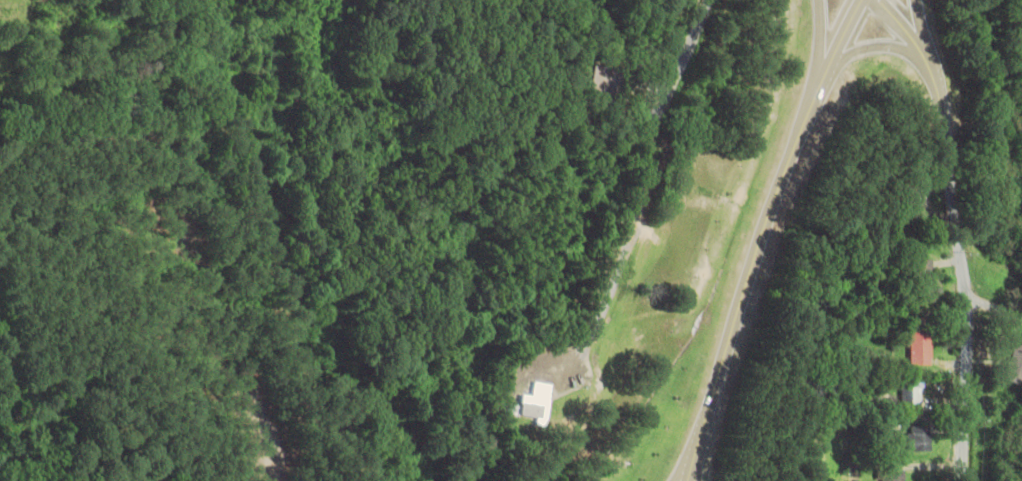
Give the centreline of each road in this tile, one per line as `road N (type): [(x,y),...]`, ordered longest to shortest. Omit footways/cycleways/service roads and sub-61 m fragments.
road 1 (primary): [(686,480),(738,304),(859,0)]
road 2 (residential): [(959,480),(965,302),(938,97),(925,64),(874,0)]
road 3 (residential): [(572,386),(636,220),(667,91),(707,0)]
road 4 (primary): [(818,93),(854,53),(880,46),(925,64)]

